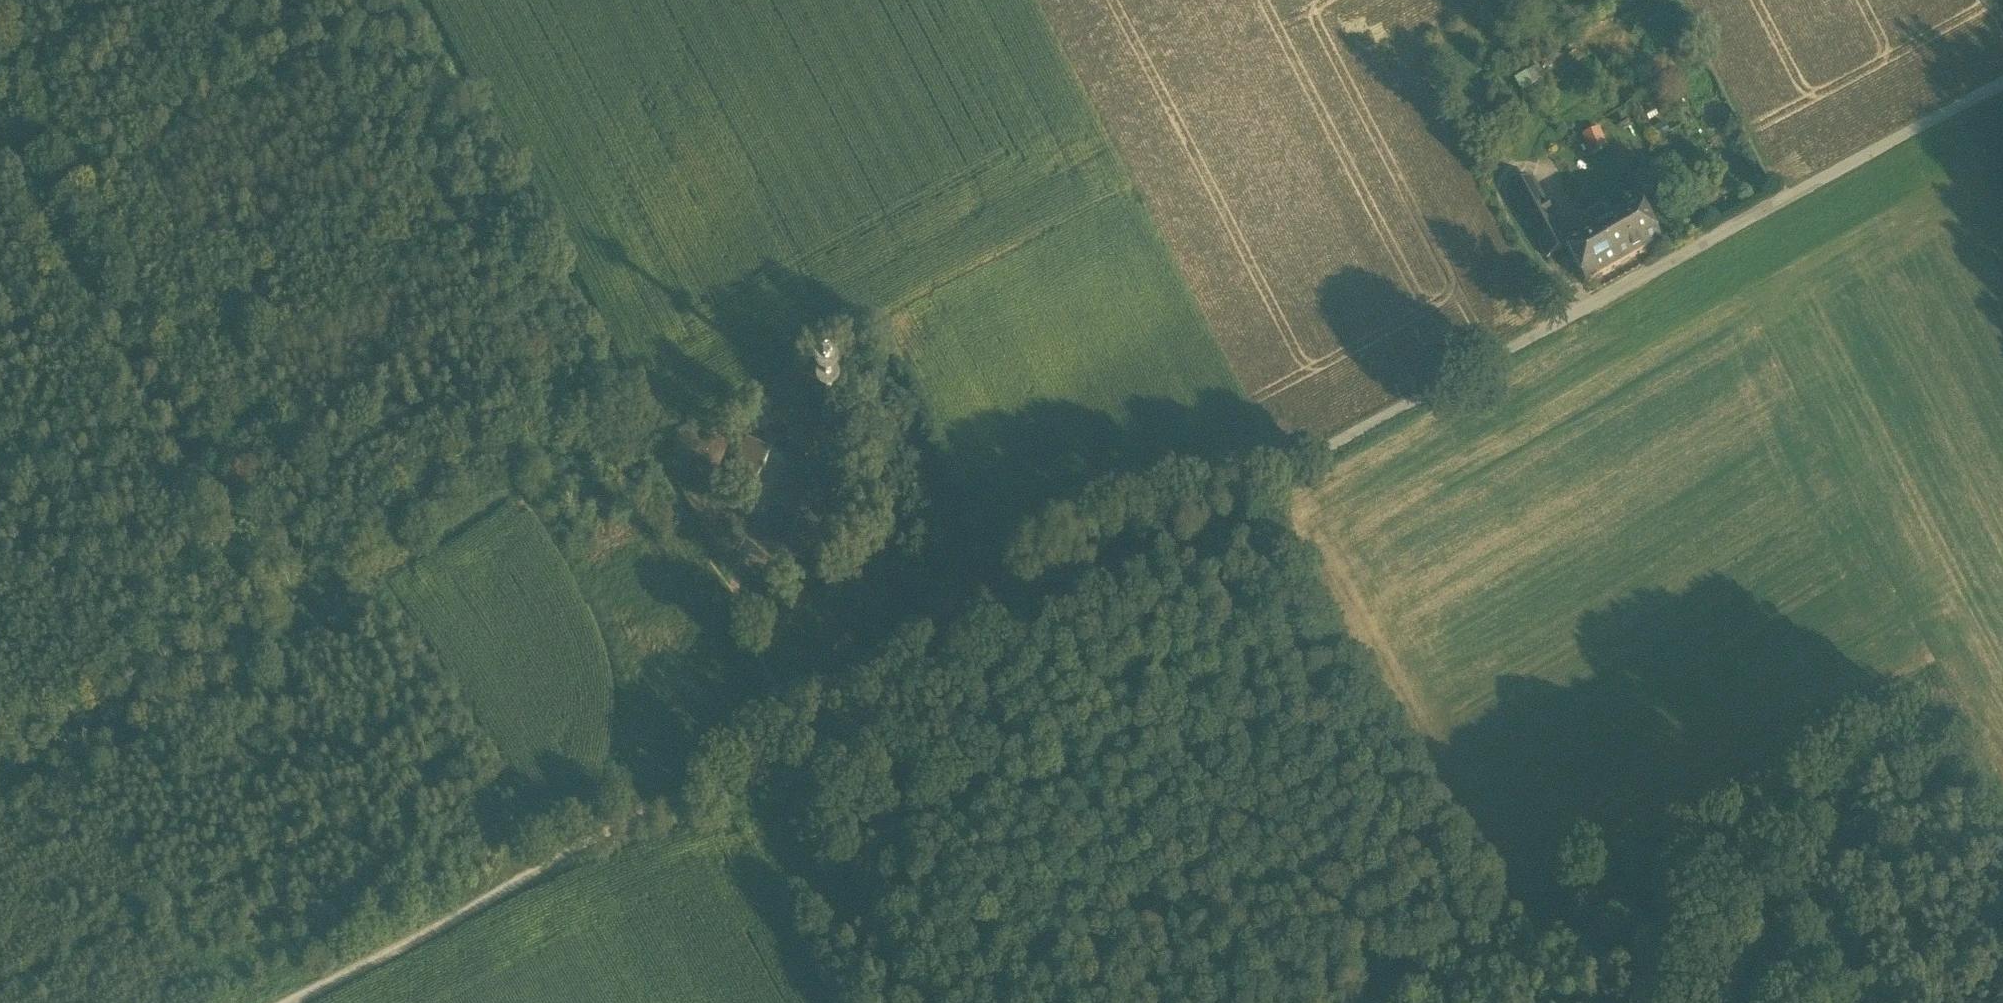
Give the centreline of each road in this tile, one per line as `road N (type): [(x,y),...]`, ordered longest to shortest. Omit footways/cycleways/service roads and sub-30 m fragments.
road 1 (unclassified): [(796,732),(1583,306)]
road 2 (track): [(296,1002),(796,732),(731,606),(758,514)]
road 3 (track): [(414,0),(731,606)]
road 4 (track): [(285,614),(0,117)]
road 5 (residential): [(1583,306),(2002,81)]

